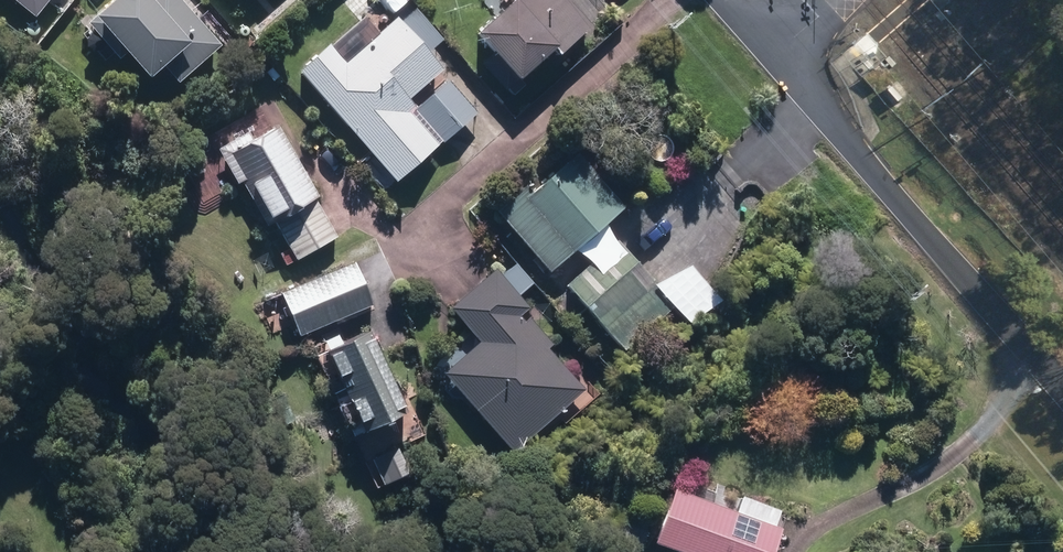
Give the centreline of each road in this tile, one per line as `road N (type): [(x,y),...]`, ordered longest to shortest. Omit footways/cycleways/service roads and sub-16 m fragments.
road 1 (residential): [(1062,388),(777,53)]

